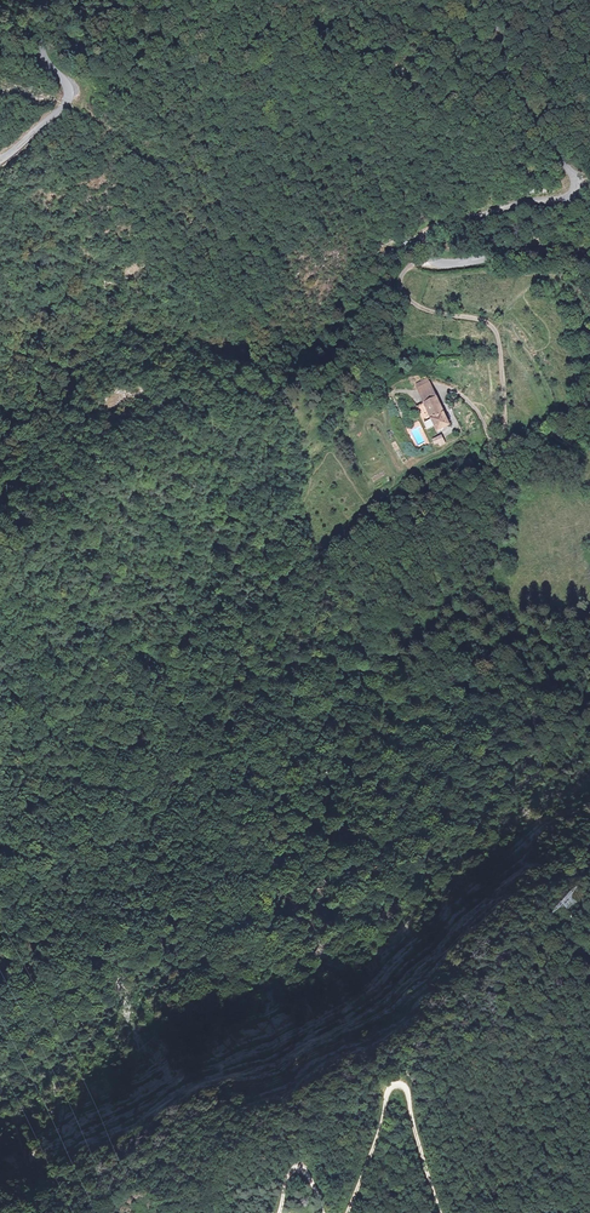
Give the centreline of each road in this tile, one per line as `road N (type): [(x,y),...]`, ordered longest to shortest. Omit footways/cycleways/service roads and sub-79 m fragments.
road 1 (residential): [(589,258),(564,250),(451,265),(427,259),(428,231),(522,203),(562,200),(576,187),(500,62),(498,0)]
road 2 (track): [(350,1212),(391,1094),(401,1085),(440,1212)]
road 3 (residential): [(46,0),(40,47),(66,84),(67,105),(0,160)]

